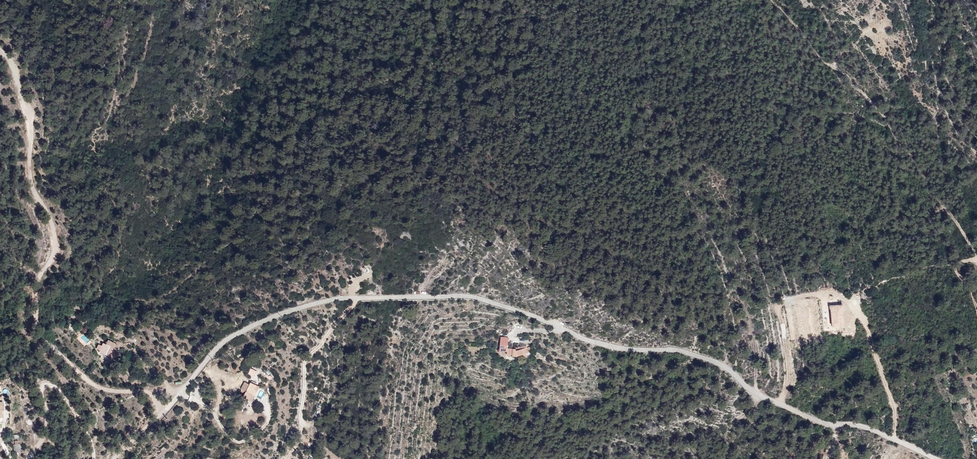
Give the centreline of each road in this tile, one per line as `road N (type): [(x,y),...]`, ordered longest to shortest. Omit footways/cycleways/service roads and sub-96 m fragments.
road 1 (unclassified): [(938,458),(865,427),(833,426),(778,407),(716,362),(674,349),(606,346),(467,296),(340,299),(296,309),(229,338),(180,394)]
road 2 (track): [(180,394),(164,386),(94,384),(39,330),(34,293),(54,235),(32,189),(29,120),(0,49)]
road 3 (track): [(778,407),(788,384),(780,301),(830,290)]

